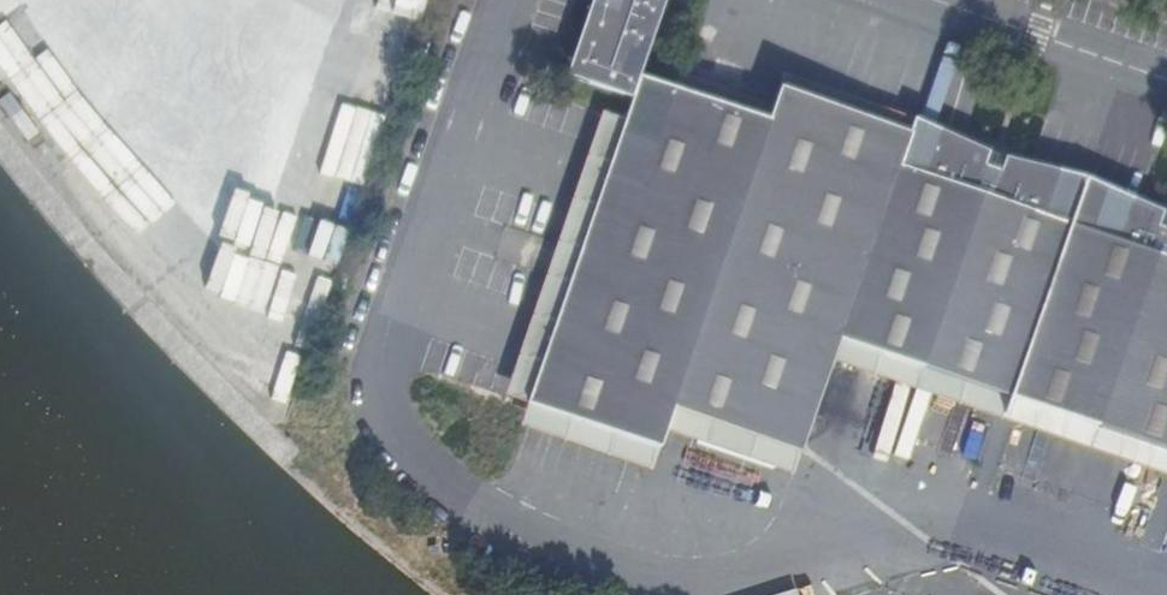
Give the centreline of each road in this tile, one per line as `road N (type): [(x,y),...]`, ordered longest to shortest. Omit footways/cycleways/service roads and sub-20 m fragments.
road 1 (unclassified): [(709,594),(605,575),(475,514),(390,428),(390,353),(506,0)]
road 2 (unclassified): [(1058,594),(878,528),(710,594)]
road 3 (unclassified): [(934,0),(1166,80)]

